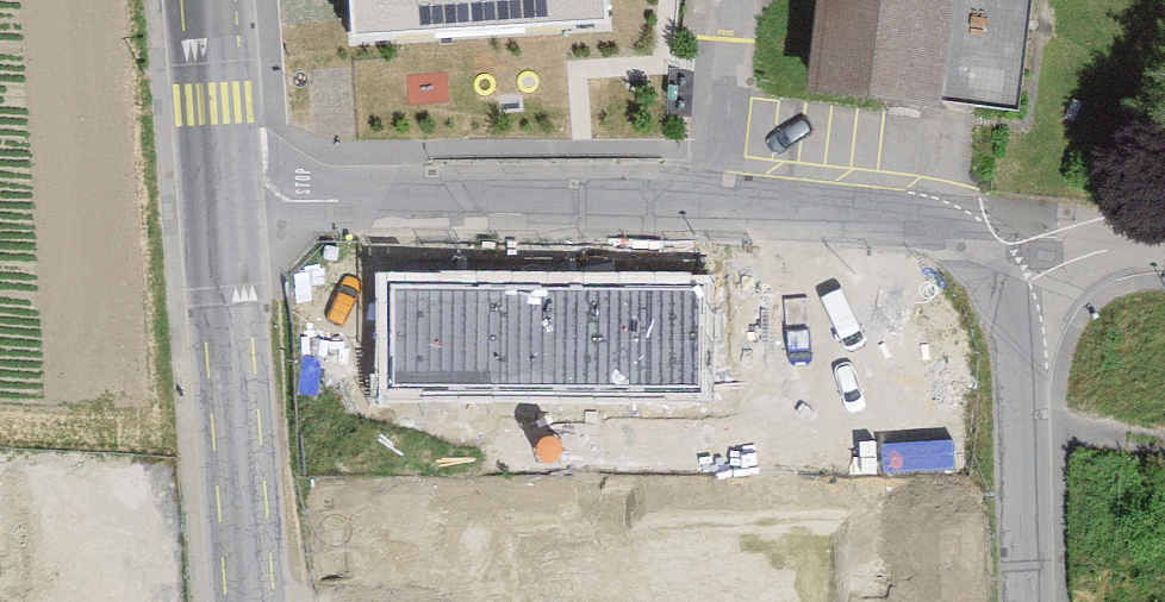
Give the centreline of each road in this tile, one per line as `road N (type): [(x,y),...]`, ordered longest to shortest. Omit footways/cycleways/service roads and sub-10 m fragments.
road 1 (residential): [(221,199),(697,202),(859,213),(923,223),(952,239),(1001,291)]
road 2 (secondary): [(221,199),(248,601)]
road 3 (residential): [(1001,291),(1020,372),(1029,601)]
road 4 (secondary): [(207,0),(221,199)]
road 5 (residential): [(1164,241),(1100,248),(1001,291)]

